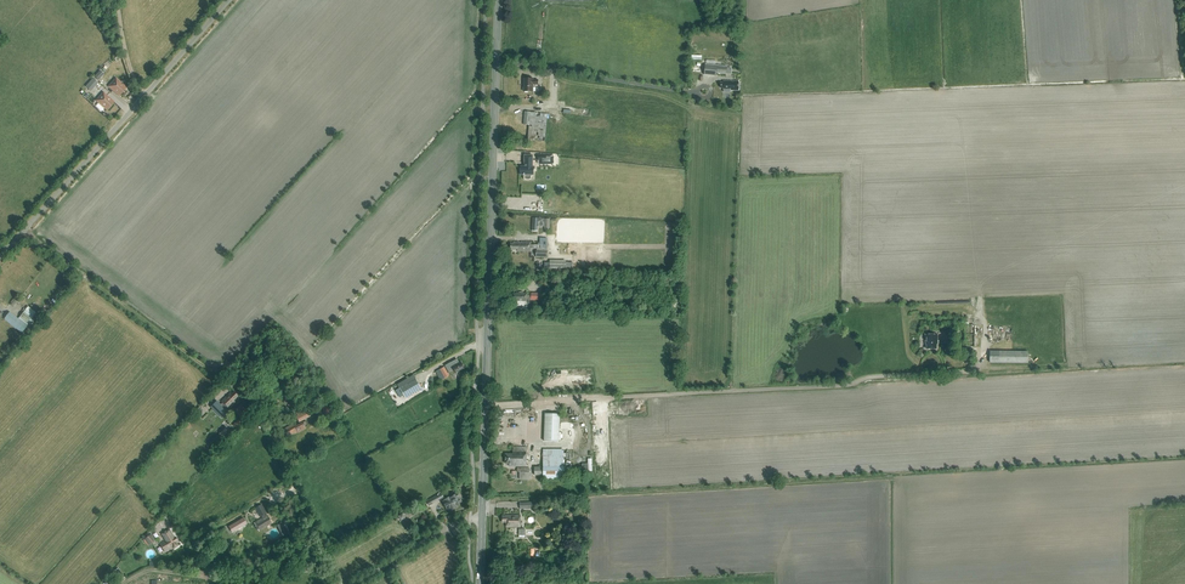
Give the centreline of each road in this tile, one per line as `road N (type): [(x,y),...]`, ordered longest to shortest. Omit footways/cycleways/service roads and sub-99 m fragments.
road 1 (primary): [(480,583),(486,340),(472,189),(476,0)]
road 2 (unclassified): [(470,514),(476,359),(461,234),(467,0)]
road 3 (track): [(337,583),(261,402),(236,368),(204,366),(25,230)]
road 4 (unclassified): [(0,258),(231,0)]
road 5 (unclassified): [(499,0),(490,279)]
road 6 (track): [(497,63),(687,92),(714,79)]

